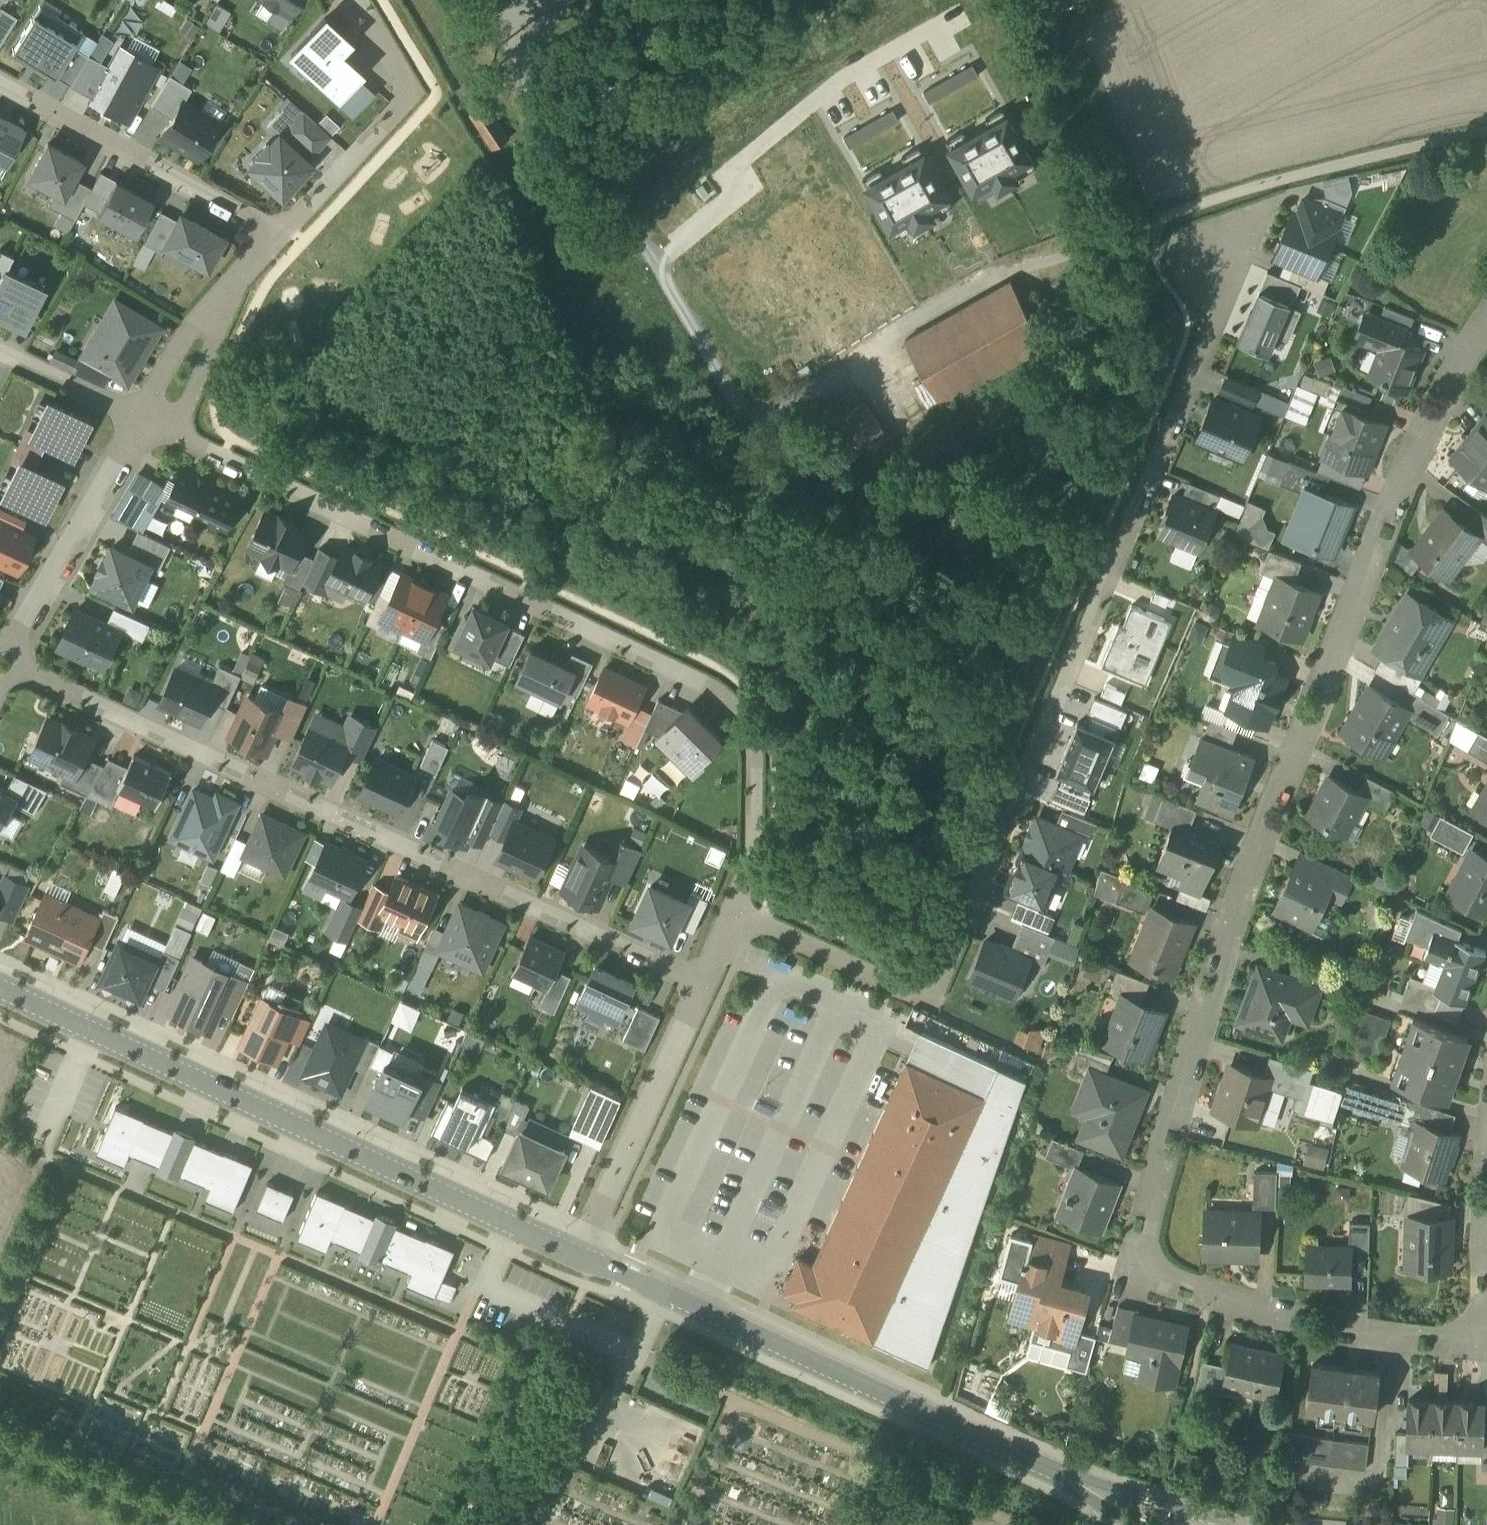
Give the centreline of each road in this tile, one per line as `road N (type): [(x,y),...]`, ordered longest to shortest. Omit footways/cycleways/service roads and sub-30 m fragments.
road 1 (residential): [(1486,325),(1422,438),(1277,796),(1226,940),(1159,1174),(1148,1239),(1158,1269),(1257,1311),(1384,1334),(1468,1333)]
road 2 (residential): [(736,911),(907,994),(926,991),(952,960),(1253,232)]
road 3 (residential): [(140,419),(731,698),(754,745),(757,774),(752,857),(736,911)]
road 4 (residential): [(21,672),(703,986)]
road 5 (tertiary): [(578,1256),(1052,1472),(1195,1524)]
road 6 (tertiary): [(0,990),(578,1256)]
road 7 (residential): [(1486,135),(1165,217)]
road 8 (residential): [(0,85),(278,236)]
road 9 (residential): [(703,986),(578,1256)]
road 10 (residential): [(278,236),(398,108),(403,83),(355,0)]
road 11 (residential): [(10,644),(140,419)]
road 12 (residential): [(140,419),(194,326),(278,236)]
road 13 (residential): [(0,352),(140,419)]

